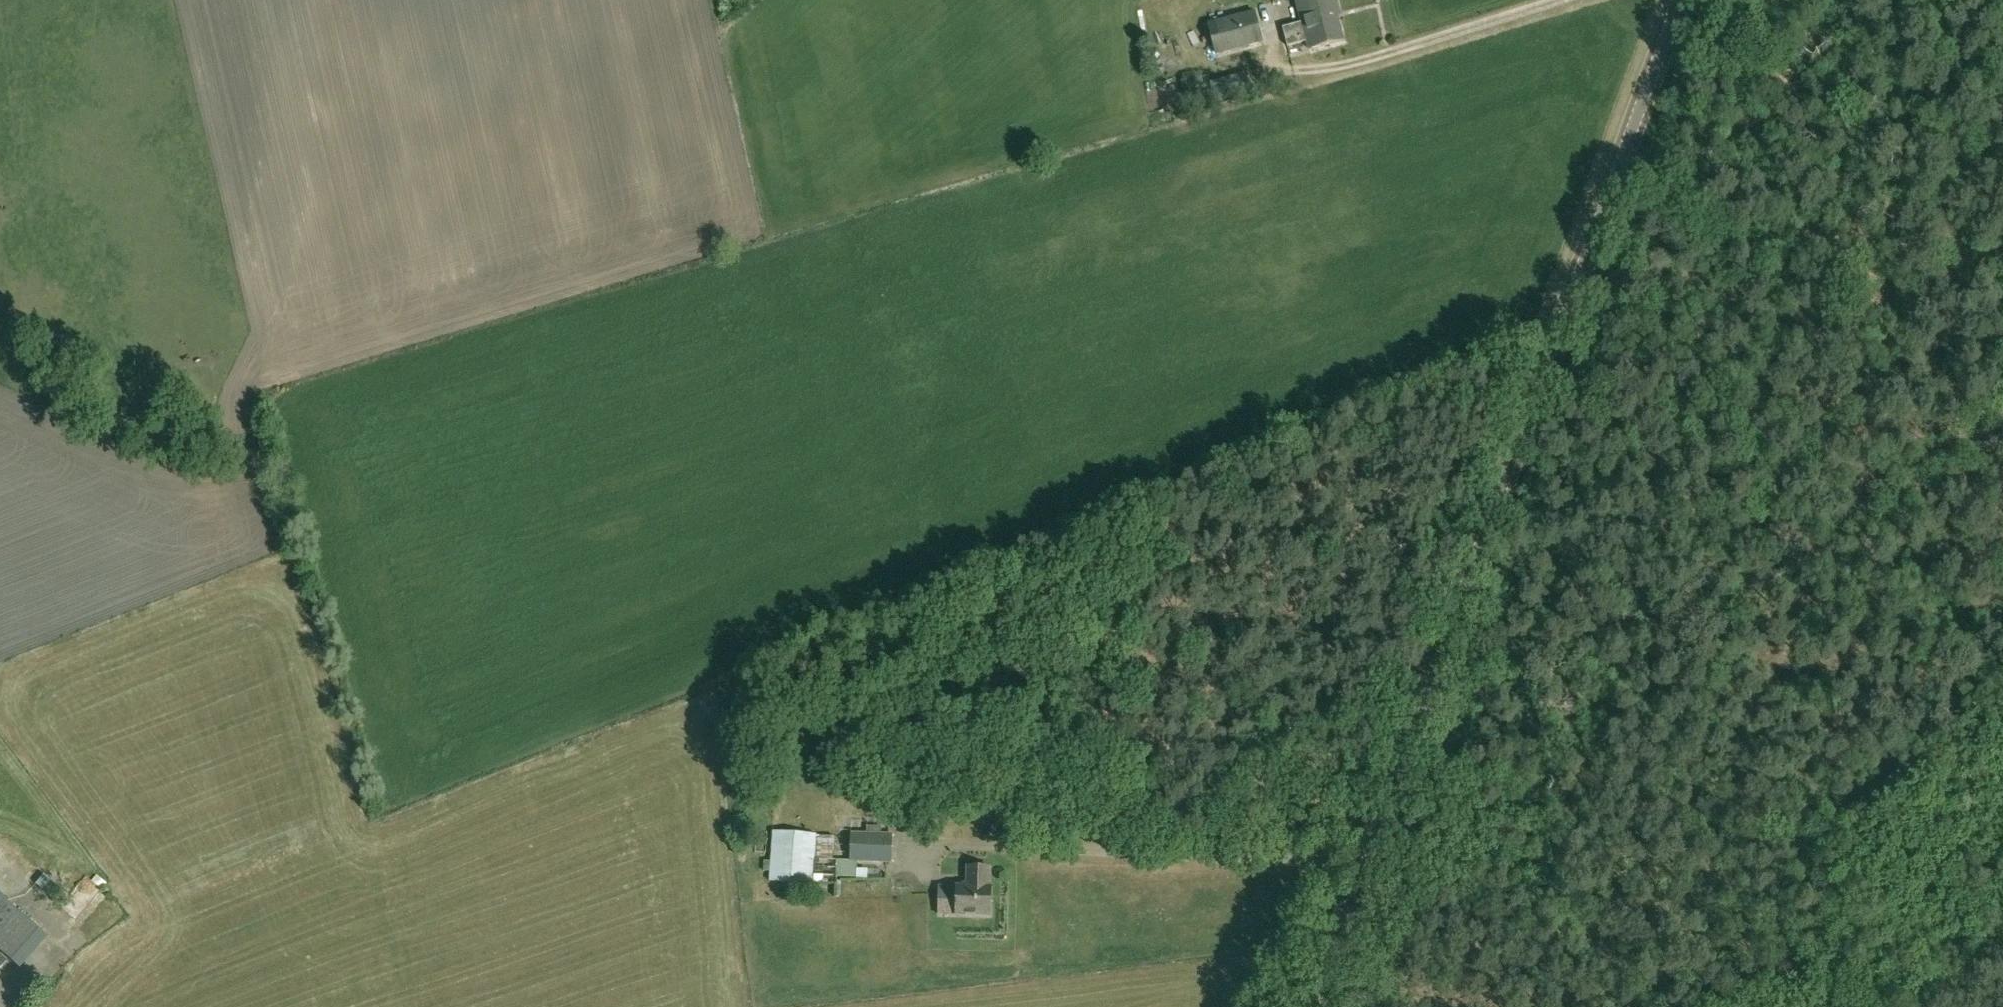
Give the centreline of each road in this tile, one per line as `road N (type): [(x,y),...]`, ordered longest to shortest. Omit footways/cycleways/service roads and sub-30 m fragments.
road 1 (tertiary): [(1316,1006),(1686,0)]
road 2 (track): [(2002,259),(1818,235),(1740,210),(1631,151)]

